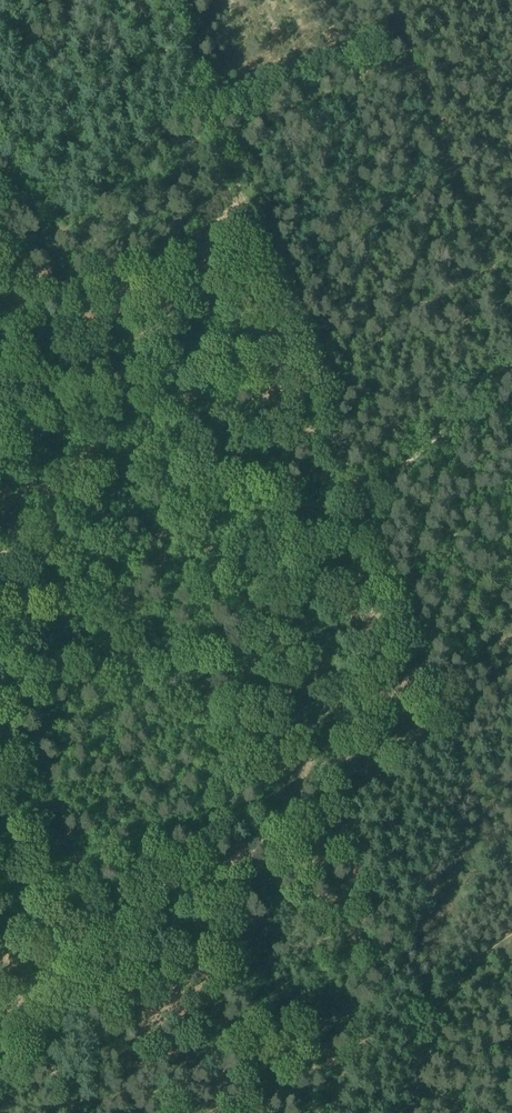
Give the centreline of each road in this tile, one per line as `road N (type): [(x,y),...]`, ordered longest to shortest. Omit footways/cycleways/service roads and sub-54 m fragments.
road 1 (track): [(0,1075),(198,837),(226,773),(248,660),(286,585),(360,509)]
road 2 (track): [(175,0),(227,172),(360,509)]
road 3 (track): [(360,509),(486,825)]
road 4 (track): [(107,946),(0,674)]
road 5 (track): [(511,933),(447,984),(408,1112)]
road 6 (track): [(360,509),(511,371)]

